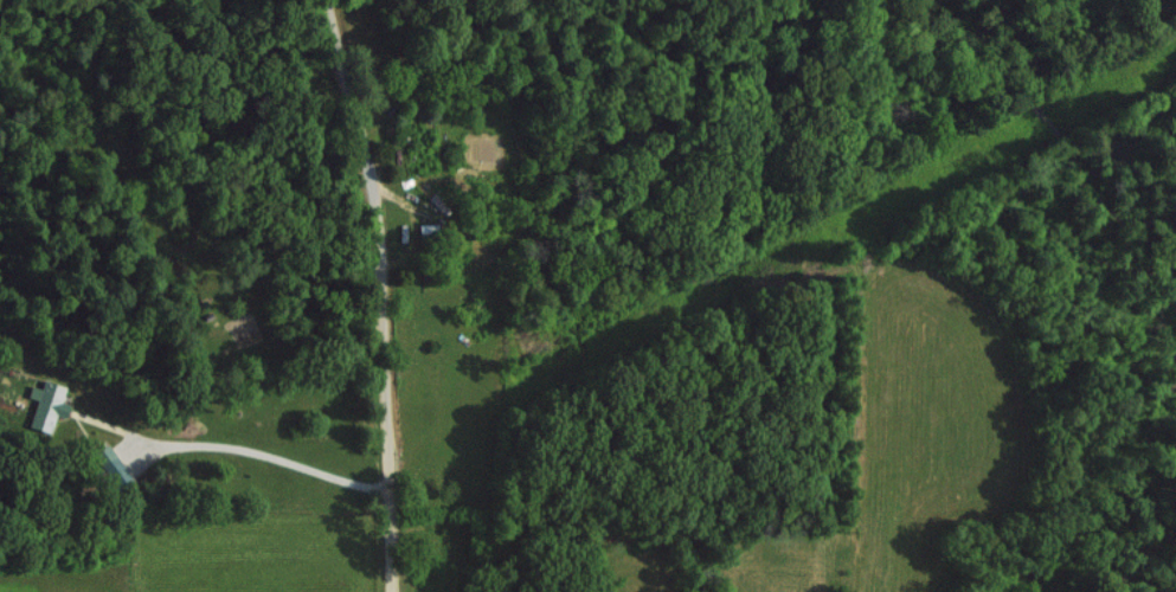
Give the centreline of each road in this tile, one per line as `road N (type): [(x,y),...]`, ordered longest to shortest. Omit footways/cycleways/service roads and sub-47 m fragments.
road 1 (residential): [(395,591),(372,259),(365,200),(342,128),(340,0)]

